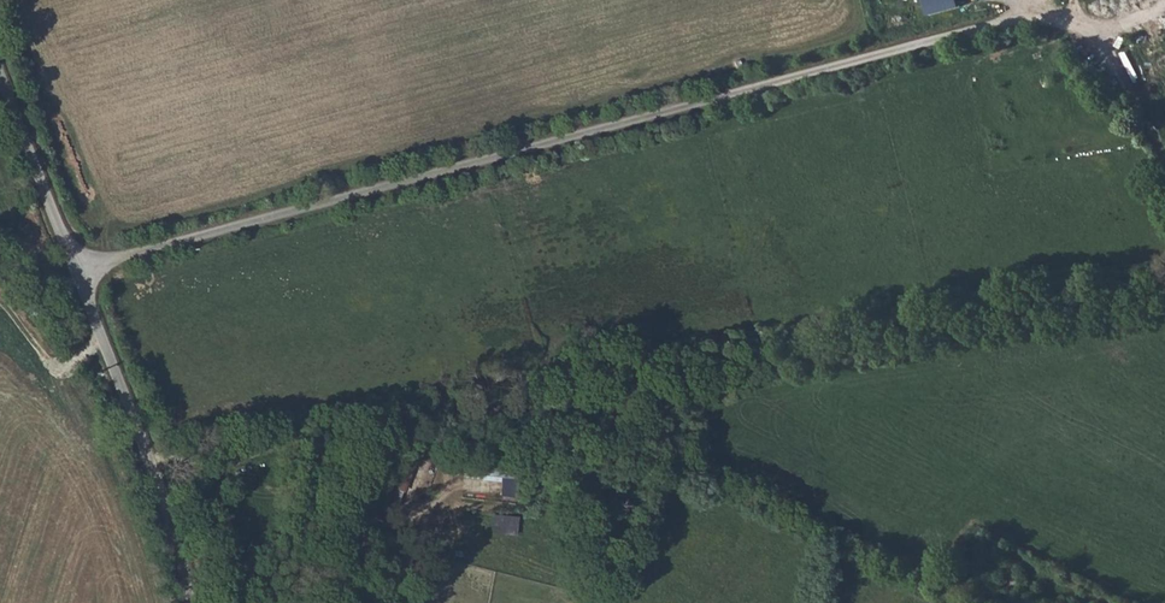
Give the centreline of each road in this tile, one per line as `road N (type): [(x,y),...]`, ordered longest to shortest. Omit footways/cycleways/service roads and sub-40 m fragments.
road 1 (unclassified): [(1074,31),(1020,20),(73,269)]
road 2 (unclassified): [(192,602),(73,269)]
road 3 (unclassified): [(73,269),(0,76)]
road 4 (track): [(1164,157),(1074,31)]
road 5 (track): [(101,334),(58,366),(0,293)]

